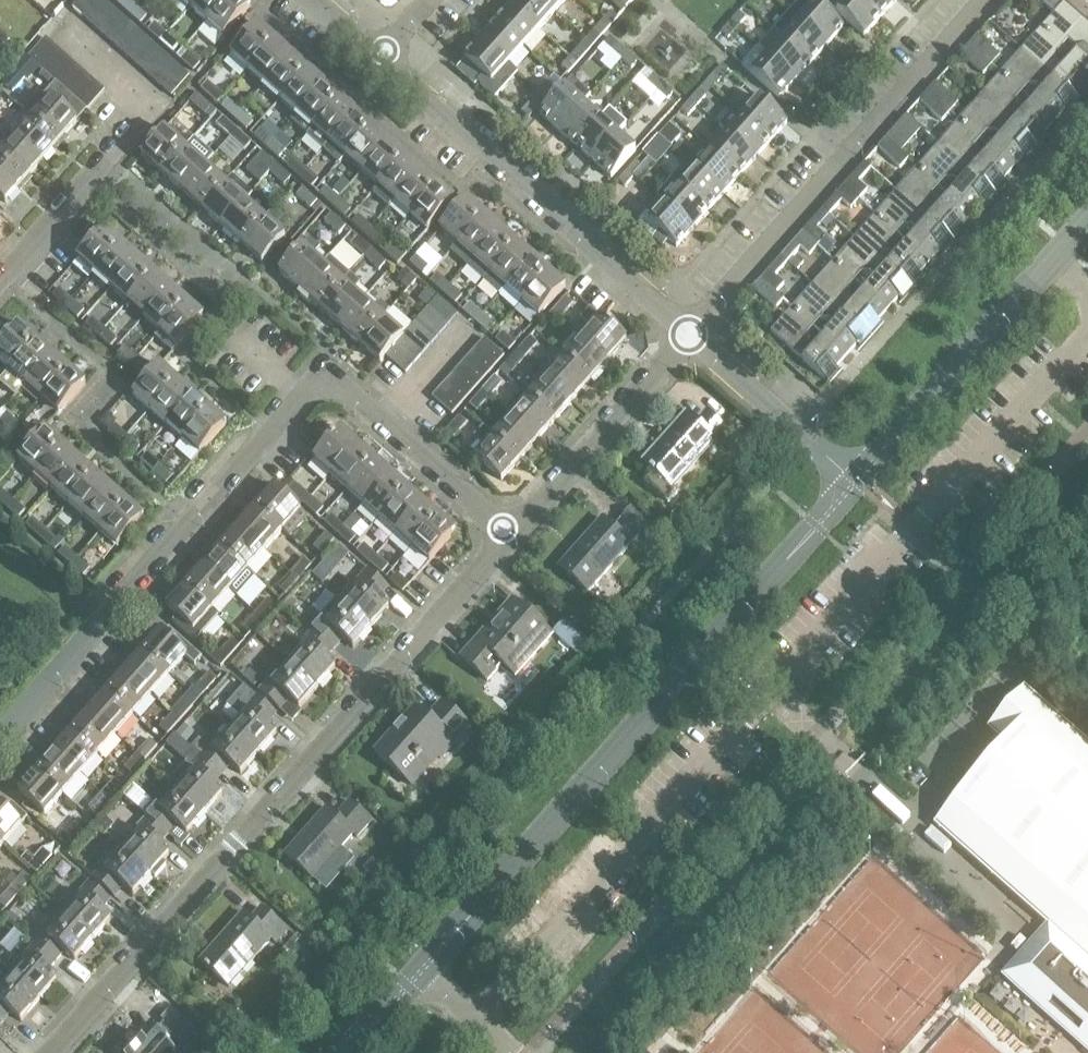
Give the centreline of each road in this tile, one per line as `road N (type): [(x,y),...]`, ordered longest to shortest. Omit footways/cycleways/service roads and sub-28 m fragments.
road 1 (tertiary): [(348,1052),(856,482)]
road 2 (residential): [(54,1052),(514,533)]
road 3 (residential): [(0,737),(326,368)]
road 4 (residential): [(692,334),(984,0)]
road 5 (residential): [(692,334),(377,56)]
road 6 (residential): [(0,281),(152,103),(68,25)]
road 7 (tertiary): [(856,482),(1087,223)]
road 8 (residential): [(514,533),(692,334)]
road 9 (residential): [(514,533),(326,368)]
road 10 (residential): [(856,482),(692,334)]

